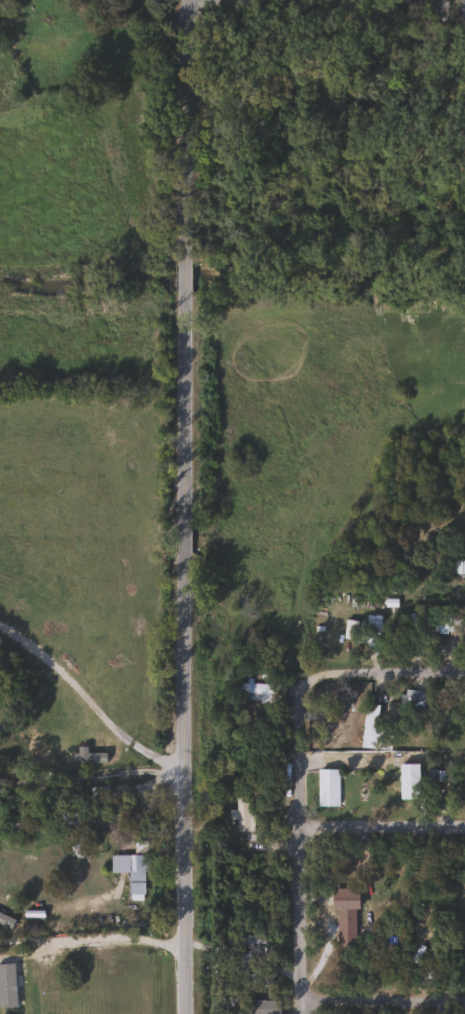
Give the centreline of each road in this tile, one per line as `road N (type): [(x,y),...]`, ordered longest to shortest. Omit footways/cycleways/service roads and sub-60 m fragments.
road 1 (residential): [(183,1013),(188,0)]
road 2 (residential): [(296,671),(316,548),(380,445),(419,410),(464,403)]
road 3 (residential): [(295,1013),(296,671)]
road 4 (residential): [(302,194),(294,0)]
road 5 (residential): [(296,994),(464,997)]
road 6 (residential): [(296,671),(464,672)]
road 7 (residential): [(297,817),(464,824)]

